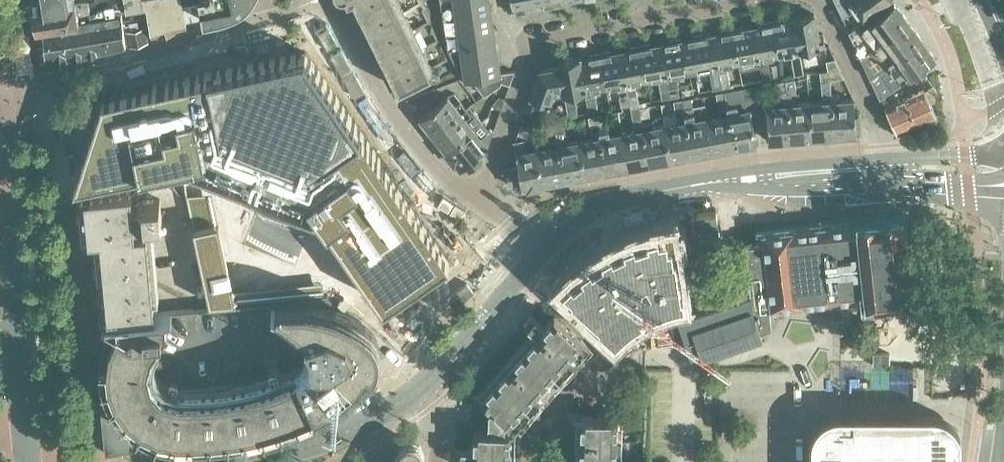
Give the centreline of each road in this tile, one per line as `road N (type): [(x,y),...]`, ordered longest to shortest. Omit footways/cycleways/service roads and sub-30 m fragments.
road 1 (residential): [(729,0),(541,35),(478,200)]
road 2 (residential): [(889,170),(716,182),(625,201),(585,212),(549,243)]
road 3 (residential): [(0,97),(315,0)]
road 4 (residential): [(328,0),(391,111),(447,179),(478,200)]
road 5 (residential): [(28,461),(3,220)]
road 6 (residential): [(549,243),(427,383)]
road 7 (residential): [(889,170),(878,121),(823,0)]
road 8 (residential): [(376,417),(300,451),(241,461)]
road 9 (residential): [(889,170),(915,186),(1003,193)]

